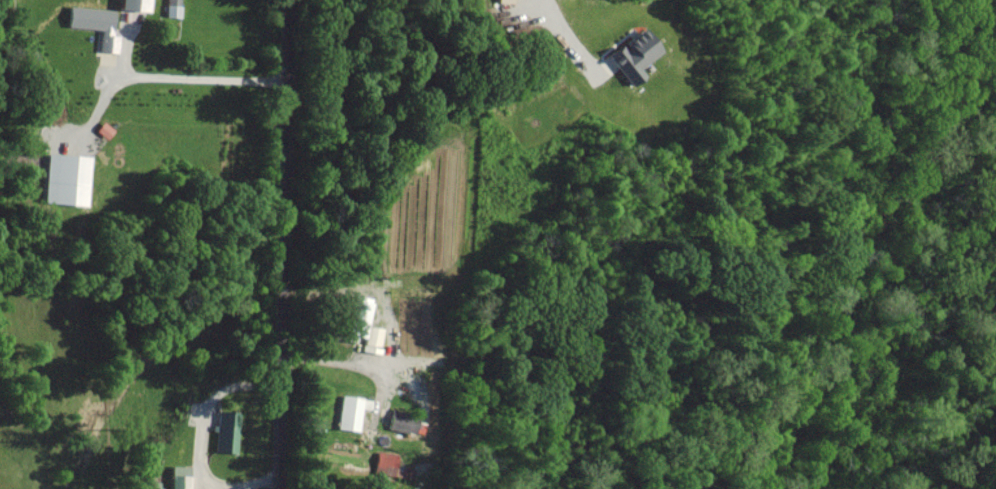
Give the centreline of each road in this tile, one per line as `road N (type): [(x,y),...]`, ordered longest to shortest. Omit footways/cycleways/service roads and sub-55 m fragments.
road 1 (residential): [(279,488),(289,56)]

